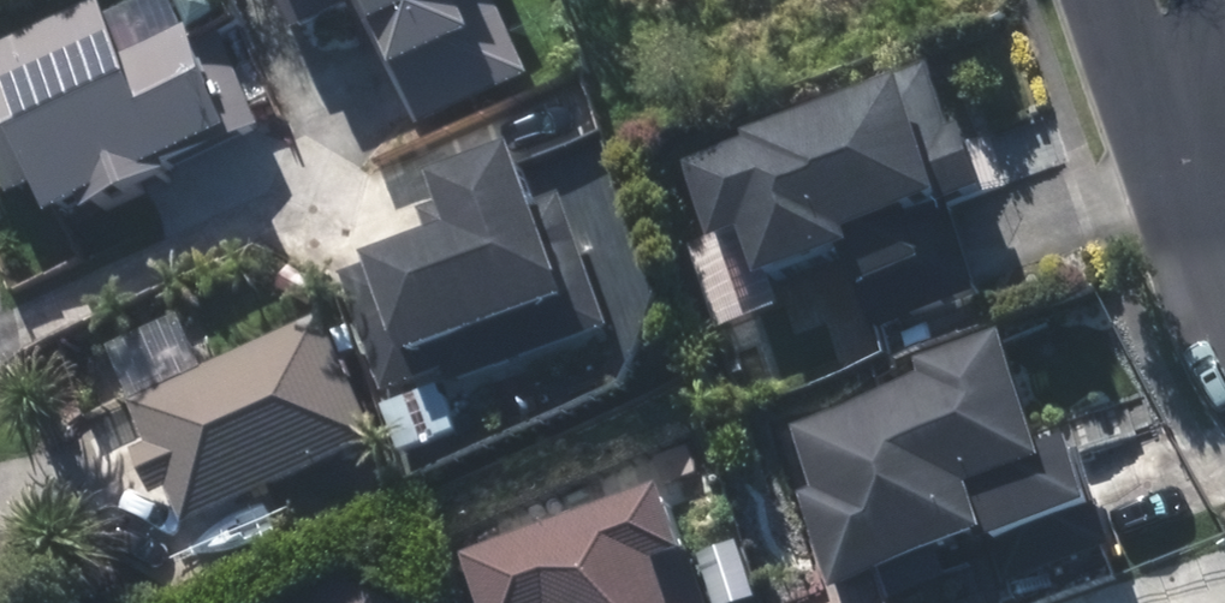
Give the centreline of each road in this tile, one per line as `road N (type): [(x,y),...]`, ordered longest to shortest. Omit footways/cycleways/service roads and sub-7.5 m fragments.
road 1 (residential): [(1181,178),(1111,0)]
road 2 (residential): [(1217,0),(1181,178)]
road 3 (residential): [(1224,296),(1181,178)]

